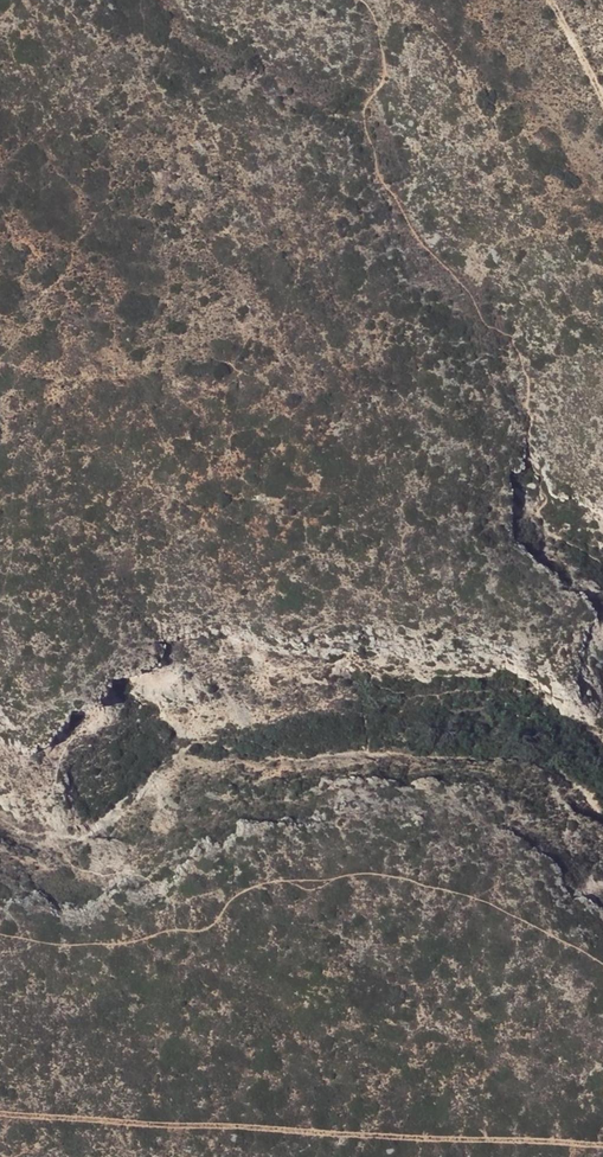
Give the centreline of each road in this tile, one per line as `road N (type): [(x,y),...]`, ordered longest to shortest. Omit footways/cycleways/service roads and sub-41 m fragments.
road 1 (track): [(0,1115),(602,1144)]
road 2 (track): [(549,0),(602,113)]

